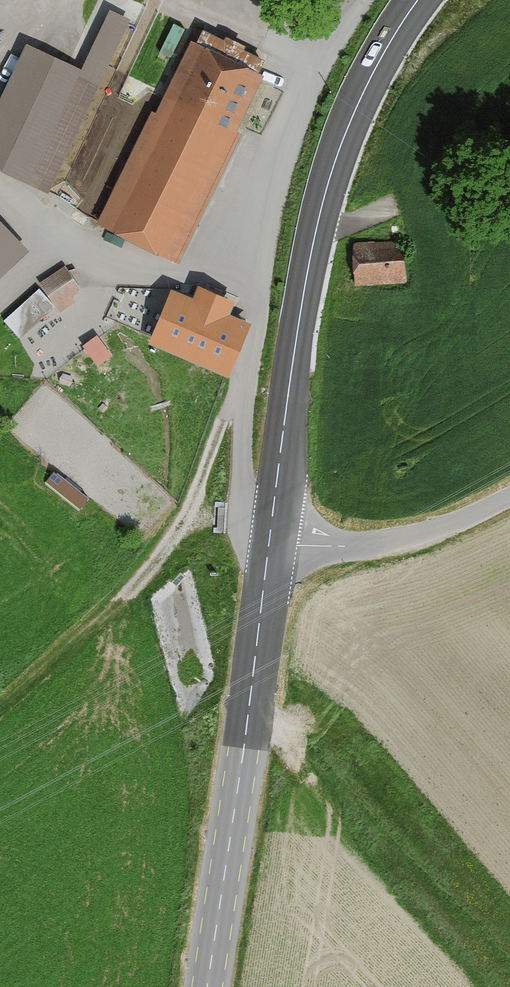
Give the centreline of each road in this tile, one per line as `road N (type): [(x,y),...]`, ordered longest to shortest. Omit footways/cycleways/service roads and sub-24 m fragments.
road 1 (secondary): [(410,0),(360,87),(317,213),(284,406),(272,543)]
road 2 (secondary): [(272,543),(207,986)]
road 3 (track): [(244,395),(223,419),(177,531),(121,600),(0,708)]
road 4 (unclassified): [(509,497),(371,546),(272,543)]

